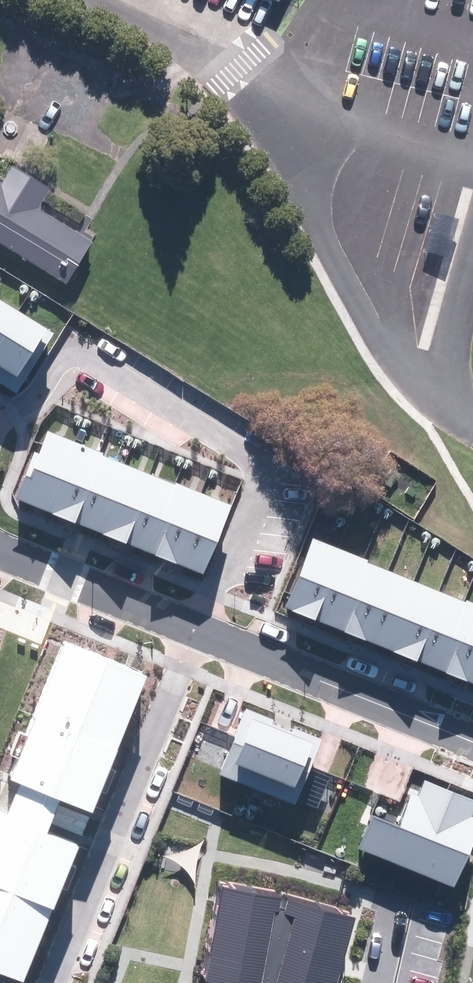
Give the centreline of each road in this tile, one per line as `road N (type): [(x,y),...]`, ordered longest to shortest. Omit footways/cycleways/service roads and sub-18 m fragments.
road 1 (residential): [(0,419),(30,406),(71,351),(250,458),(256,474),(194,629)]
road 2 (residential): [(194,629),(50,982)]
road 3 (residential): [(472,739),(194,629)]
road 4 (residential): [(194,629),(0,549)]

